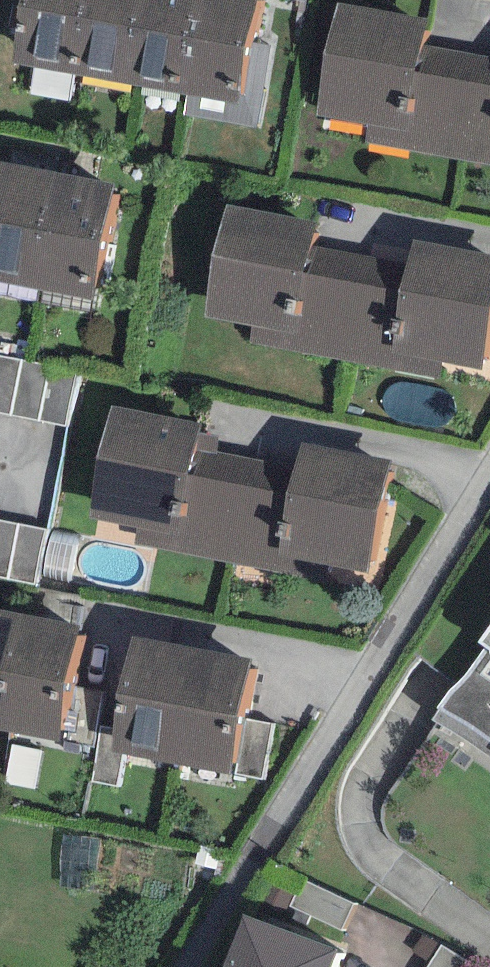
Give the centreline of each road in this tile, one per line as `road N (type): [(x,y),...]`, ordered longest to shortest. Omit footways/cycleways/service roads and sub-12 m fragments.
road 1 (residential): [(489,494),(373,688),(186,966)]

